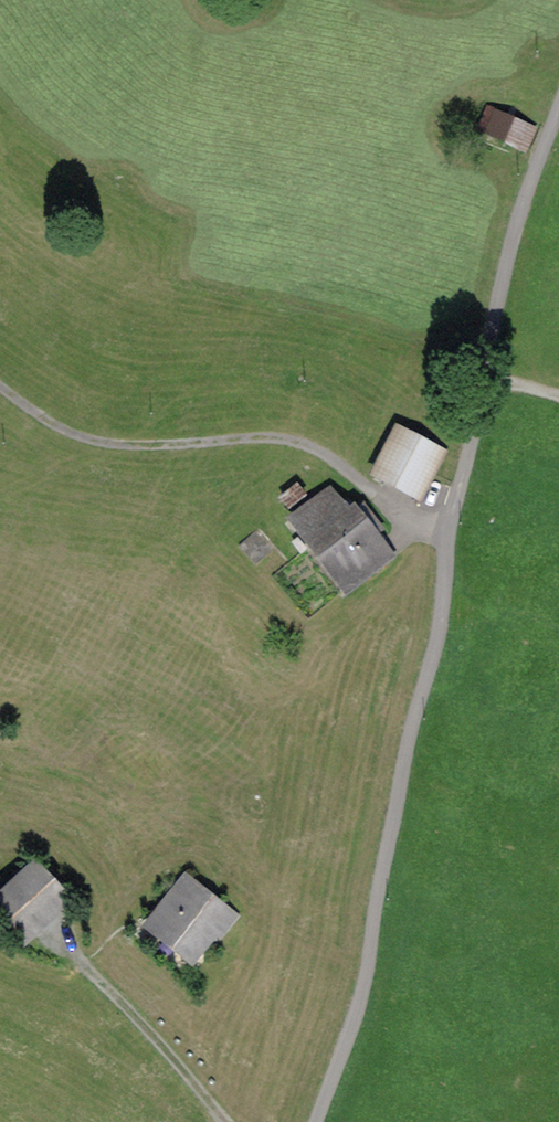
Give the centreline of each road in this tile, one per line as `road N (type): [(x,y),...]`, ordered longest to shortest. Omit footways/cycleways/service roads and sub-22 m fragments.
road 1 (track): [(314,1121),(364,981),(410,725),(435,645),(446,530)]
road 2 (track): [(0,385),(66,430),(114,444),(296,440),(420,523),(446,530)]
road 3 (track): [(477,375),(517,211),(558,103)]
road 4 (track): [(49,932),(228,1121)]
road 5 (track): [(446,530),(477,375)]

